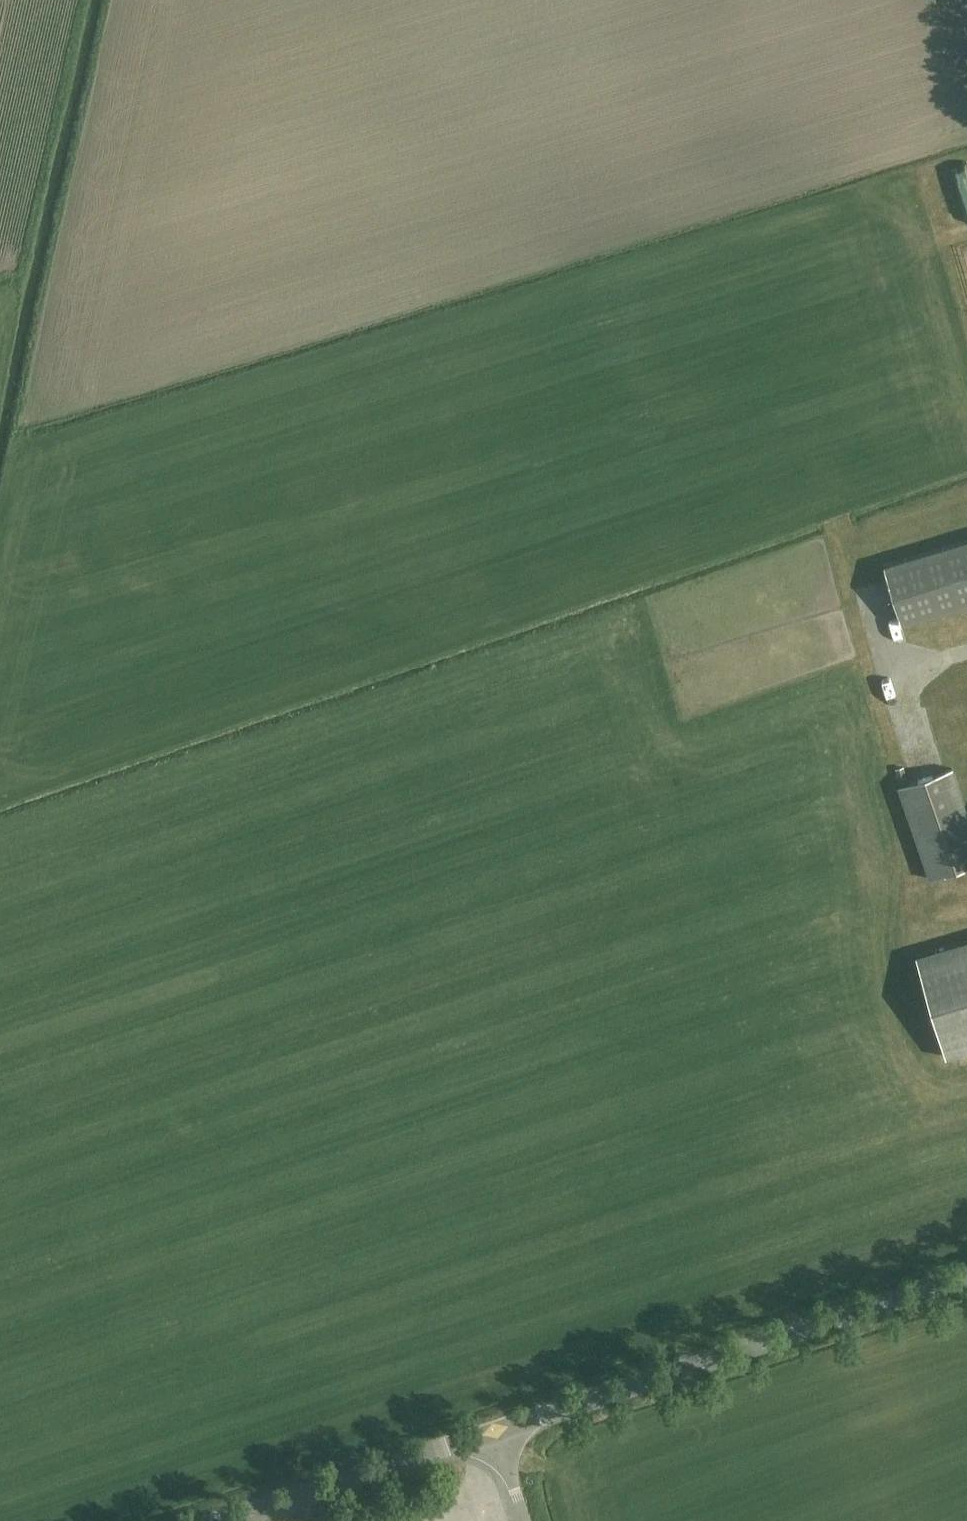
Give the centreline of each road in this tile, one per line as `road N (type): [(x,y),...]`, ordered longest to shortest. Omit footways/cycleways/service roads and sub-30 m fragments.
road 1 (tertiary): [(501,1432),(966,1273)]
road 2 (tertiary): [(242,1520),(501,1432)]

